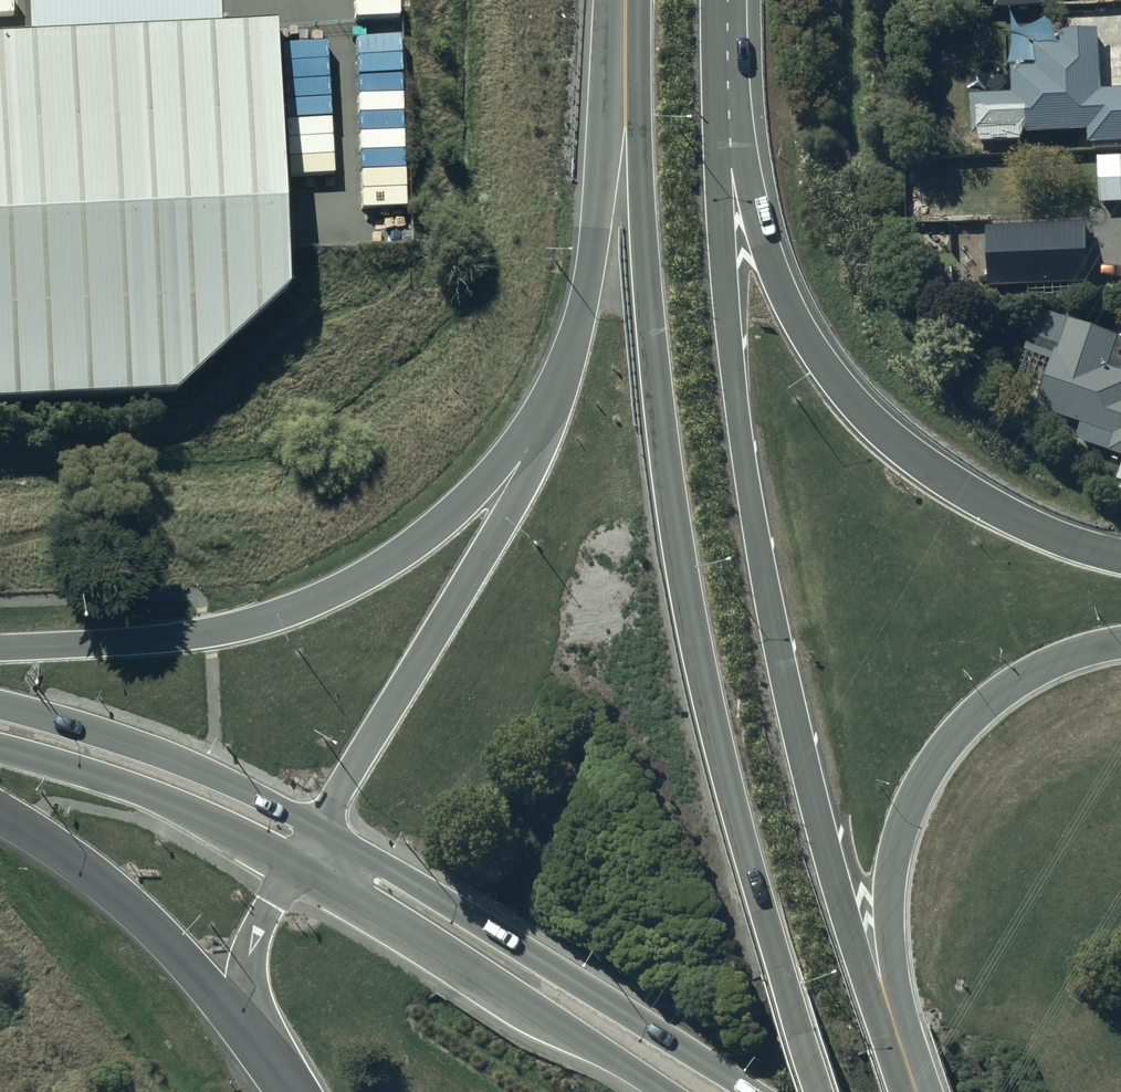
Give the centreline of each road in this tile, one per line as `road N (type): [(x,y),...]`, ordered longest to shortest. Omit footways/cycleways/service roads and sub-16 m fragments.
road 1 (trunk): [(822,1091),(720,758),(671,503),(644,264),(640,0)]
road 2 (trunk): [(714,0),(733,373),(767,597),(844,910),(898,1038)]
road 3 (trunk): [(737,0),(744,150),(758,223),(779,287),(829,372),(865,415),(948,483),(1006,516),(1120,557)]
road 4 (trunk): [(0,647),(216,631),(327,596),(384,567),(474,496),(565,376)]
road 5 (trunk): [(319,826),(502,530),(538,461),(565,376)]
road 6 (trunk): [(319,826),(758,1091)]
road 7 (trunk): [(1120,647),(1025,685),(979,720),(911,813),(884,924),(898,1038)]
road 8 (tertiary): [(665,1091),(431,943),(294,868)]
road 9 (trunk): [(286,1091),(190,965),(66,854),(0,813)]
road 10 (trunk): [(565,376),(594,249),(611,0)]
road 11 (trunk): [(0,703),(120,739),(319,826)]
road 12 (trunk): [(294,868),(167,801),(0,748)]
road 13 (trunk): [(288,1091),(244,974),(248,953),(294,868)]

